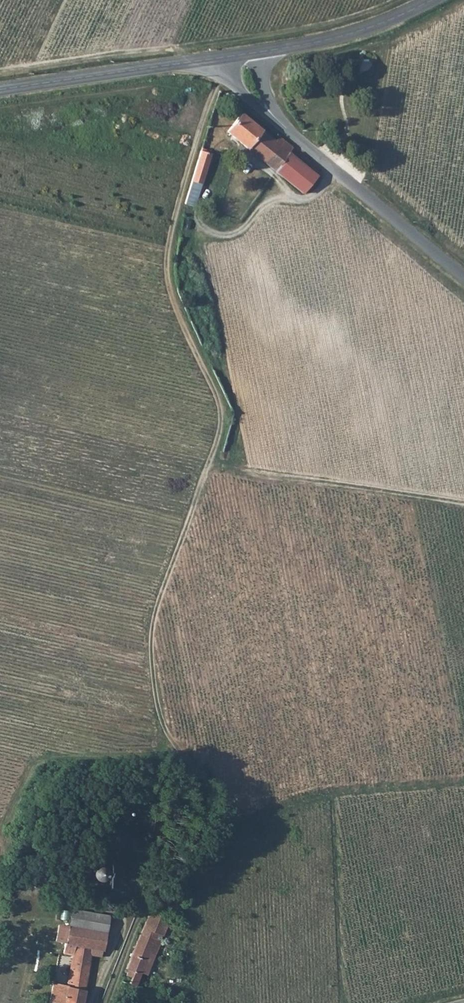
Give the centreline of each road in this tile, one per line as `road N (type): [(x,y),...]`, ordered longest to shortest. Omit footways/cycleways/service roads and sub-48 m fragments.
road 1 (track): [(224,57),(168,256),(173,298),(223,417),(151,625),(156,702),(185,762),(200,822),(175,876),(139,918)]
road 2 (track): [(215,450),(259,475),(463,500)]
road 3 (residential): [(271,113),(463,275)]
road 4 (tertiary): [(0,92),(224,57)]
road 5 (tertiary): [(260,54),(382,25),(433,0)]

